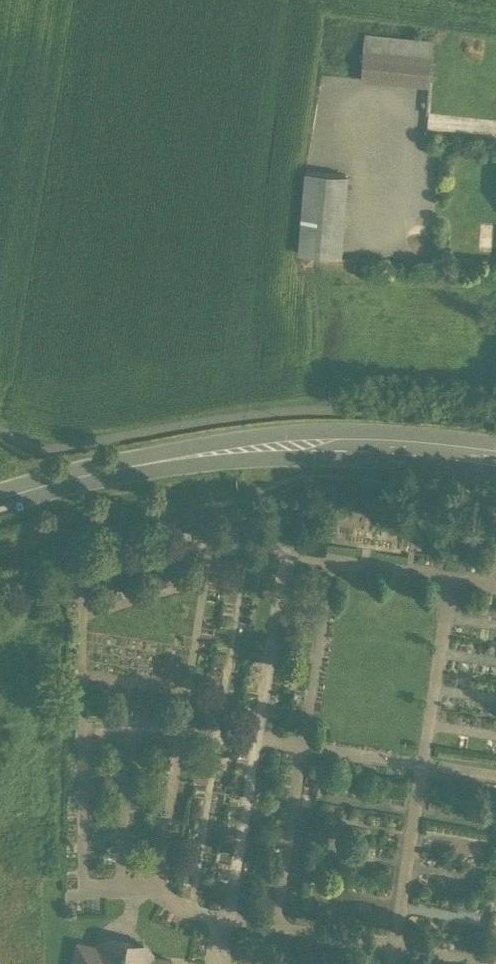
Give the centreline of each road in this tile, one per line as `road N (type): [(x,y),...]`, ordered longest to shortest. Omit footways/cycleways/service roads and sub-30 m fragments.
road 1 (secondary): [(495,461),(307,443),(104,469),(0,497)]

